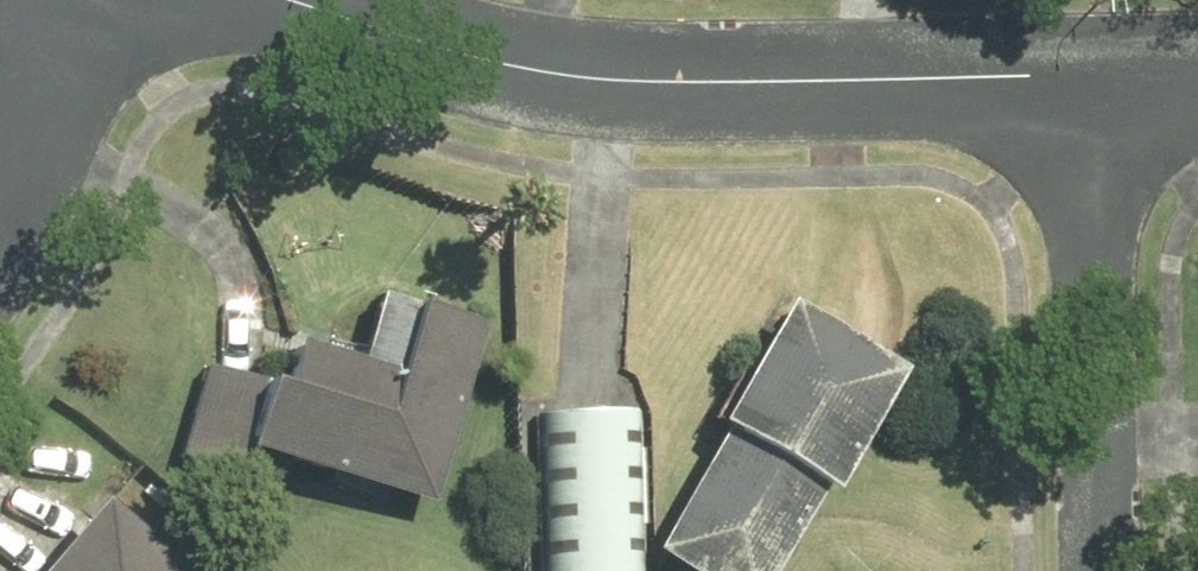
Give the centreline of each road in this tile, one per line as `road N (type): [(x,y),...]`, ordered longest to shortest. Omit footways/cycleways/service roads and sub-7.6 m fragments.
road 1 (residential): [(405,29),(534,63),(1111,76)]
road 2 (residential): [(1112,570),(1111,76)]
road 3 (residential): [(0,217),(31,179),(79,57),(89,0)]

